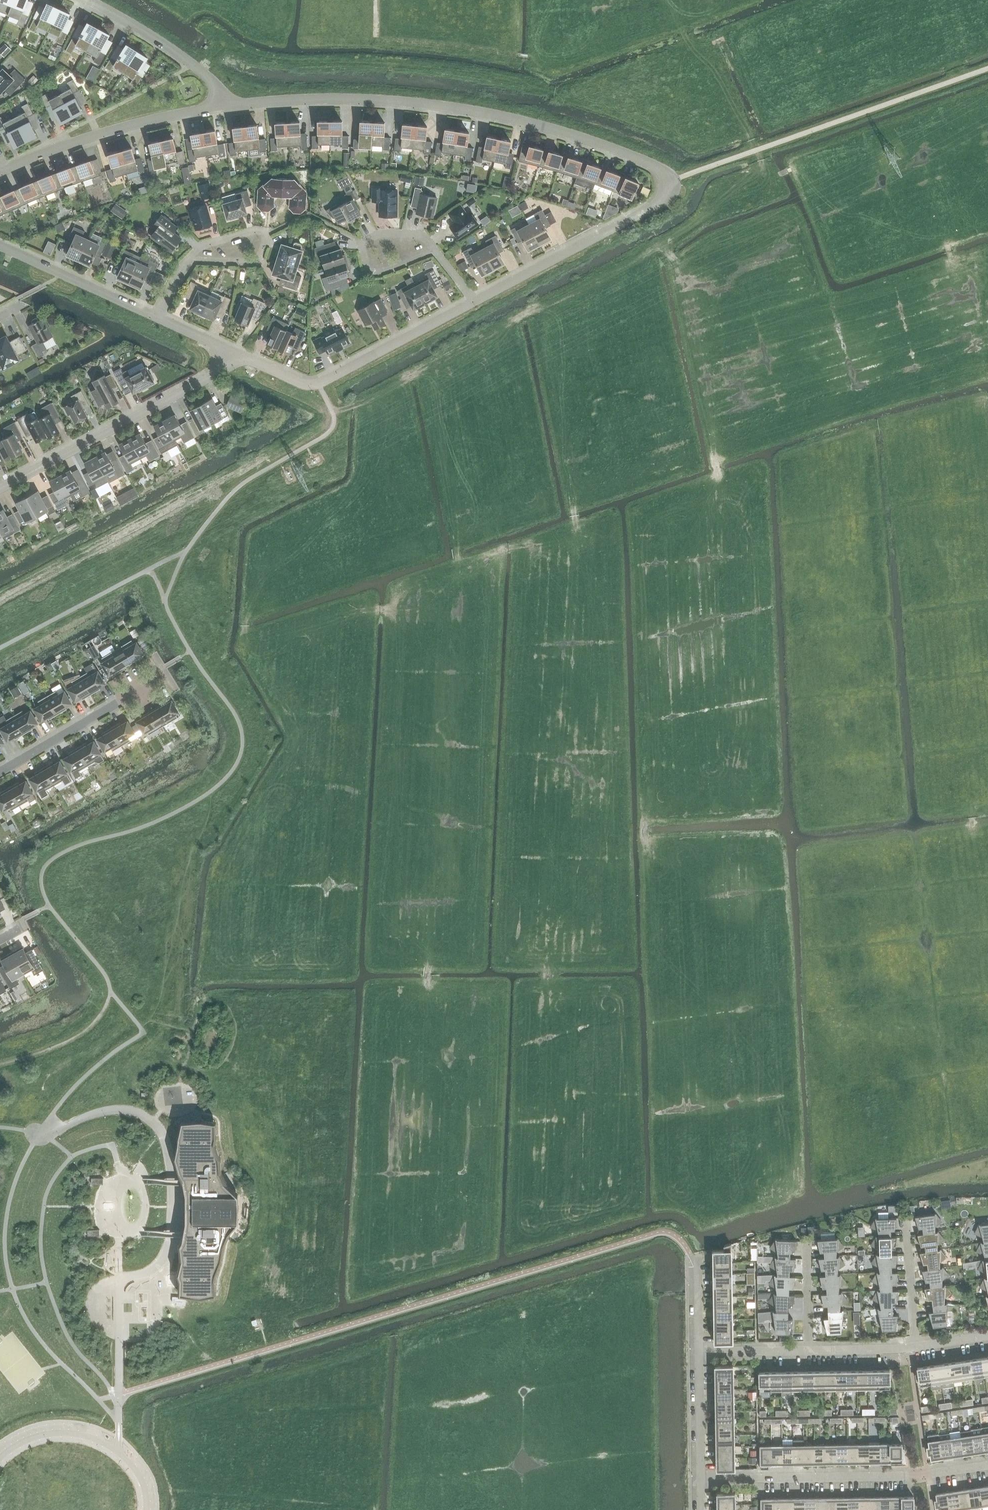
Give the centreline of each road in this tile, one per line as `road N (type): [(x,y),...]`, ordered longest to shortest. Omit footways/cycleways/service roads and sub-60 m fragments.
road 1 (residential): [(667,181),(654,167),(577,136),(460,109),(352,99),(226,107)]
road 2 (residential): [(700,1479),(926,1474),(987,1465)]
road 3 (residential): [(0,488),(244,358)]
road 4 (residential): [(473,303),(318,384),(244,358)]
road 5 (residential): [(667,181),(663,202),(473,303)]
road 6 (residential): [(226,107),(121,129),(6,172)]
road 7 (unclassified): [(145,1509),(134,1469),(94,1439),(44,1434),(0,1457)]
road 8 (residential): [(0,773),(160,670)]
road 9 (residential): [(82,0),(186,62),(226,107)]
road 10 (residential): [(156,318),(0,247)]
road 11 (residential): [(187,262),(258,264),(266,235),(201,248)]
road 12 (residential): [(435,251),(422,234),(381,234),(362,244),(369,268),(410,261)]
road 13 (residential): [(700,1479),(698,1352)]

